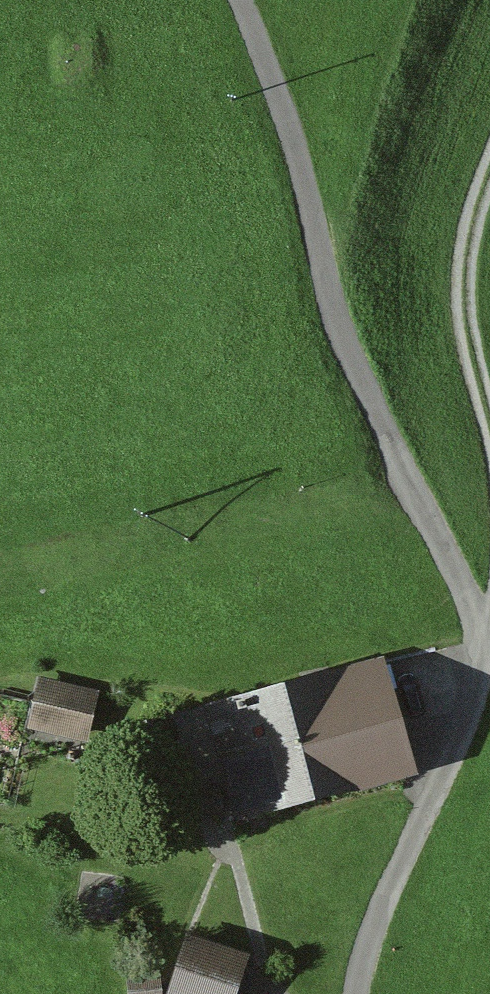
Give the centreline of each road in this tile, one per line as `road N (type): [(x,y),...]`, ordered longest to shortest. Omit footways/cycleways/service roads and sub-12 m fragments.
road 1 (track): [(241,0),(489,596)]
road 2 (unclassified): [(489,710),(344,993)]
road 3 (unclassified): [(489,261),(469,321),(489,471)]

